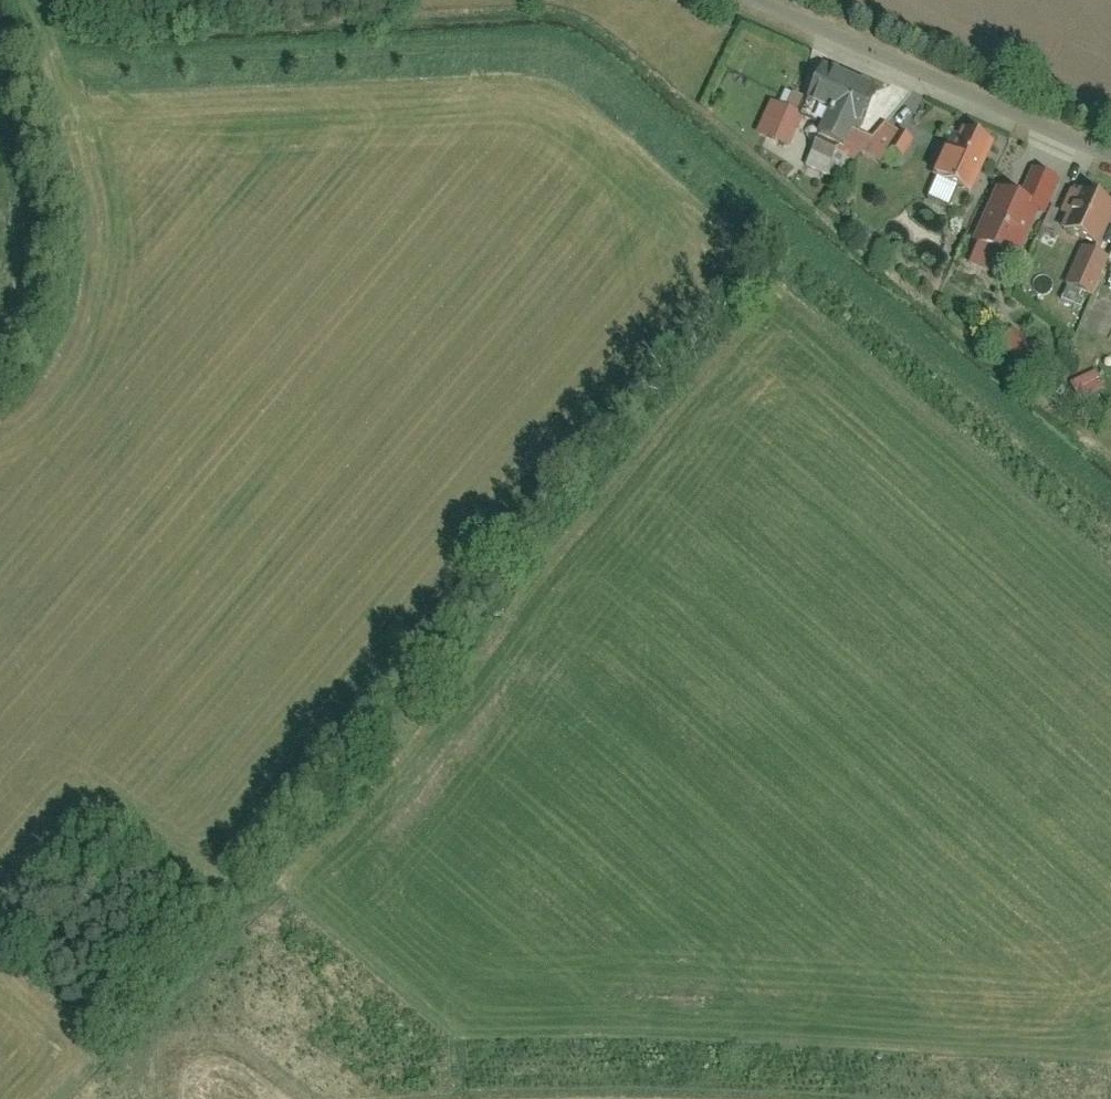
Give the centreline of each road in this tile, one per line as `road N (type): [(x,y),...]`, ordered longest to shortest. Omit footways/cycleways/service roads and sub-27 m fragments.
road 1 (residential): [(1110,161),(760,0)]

